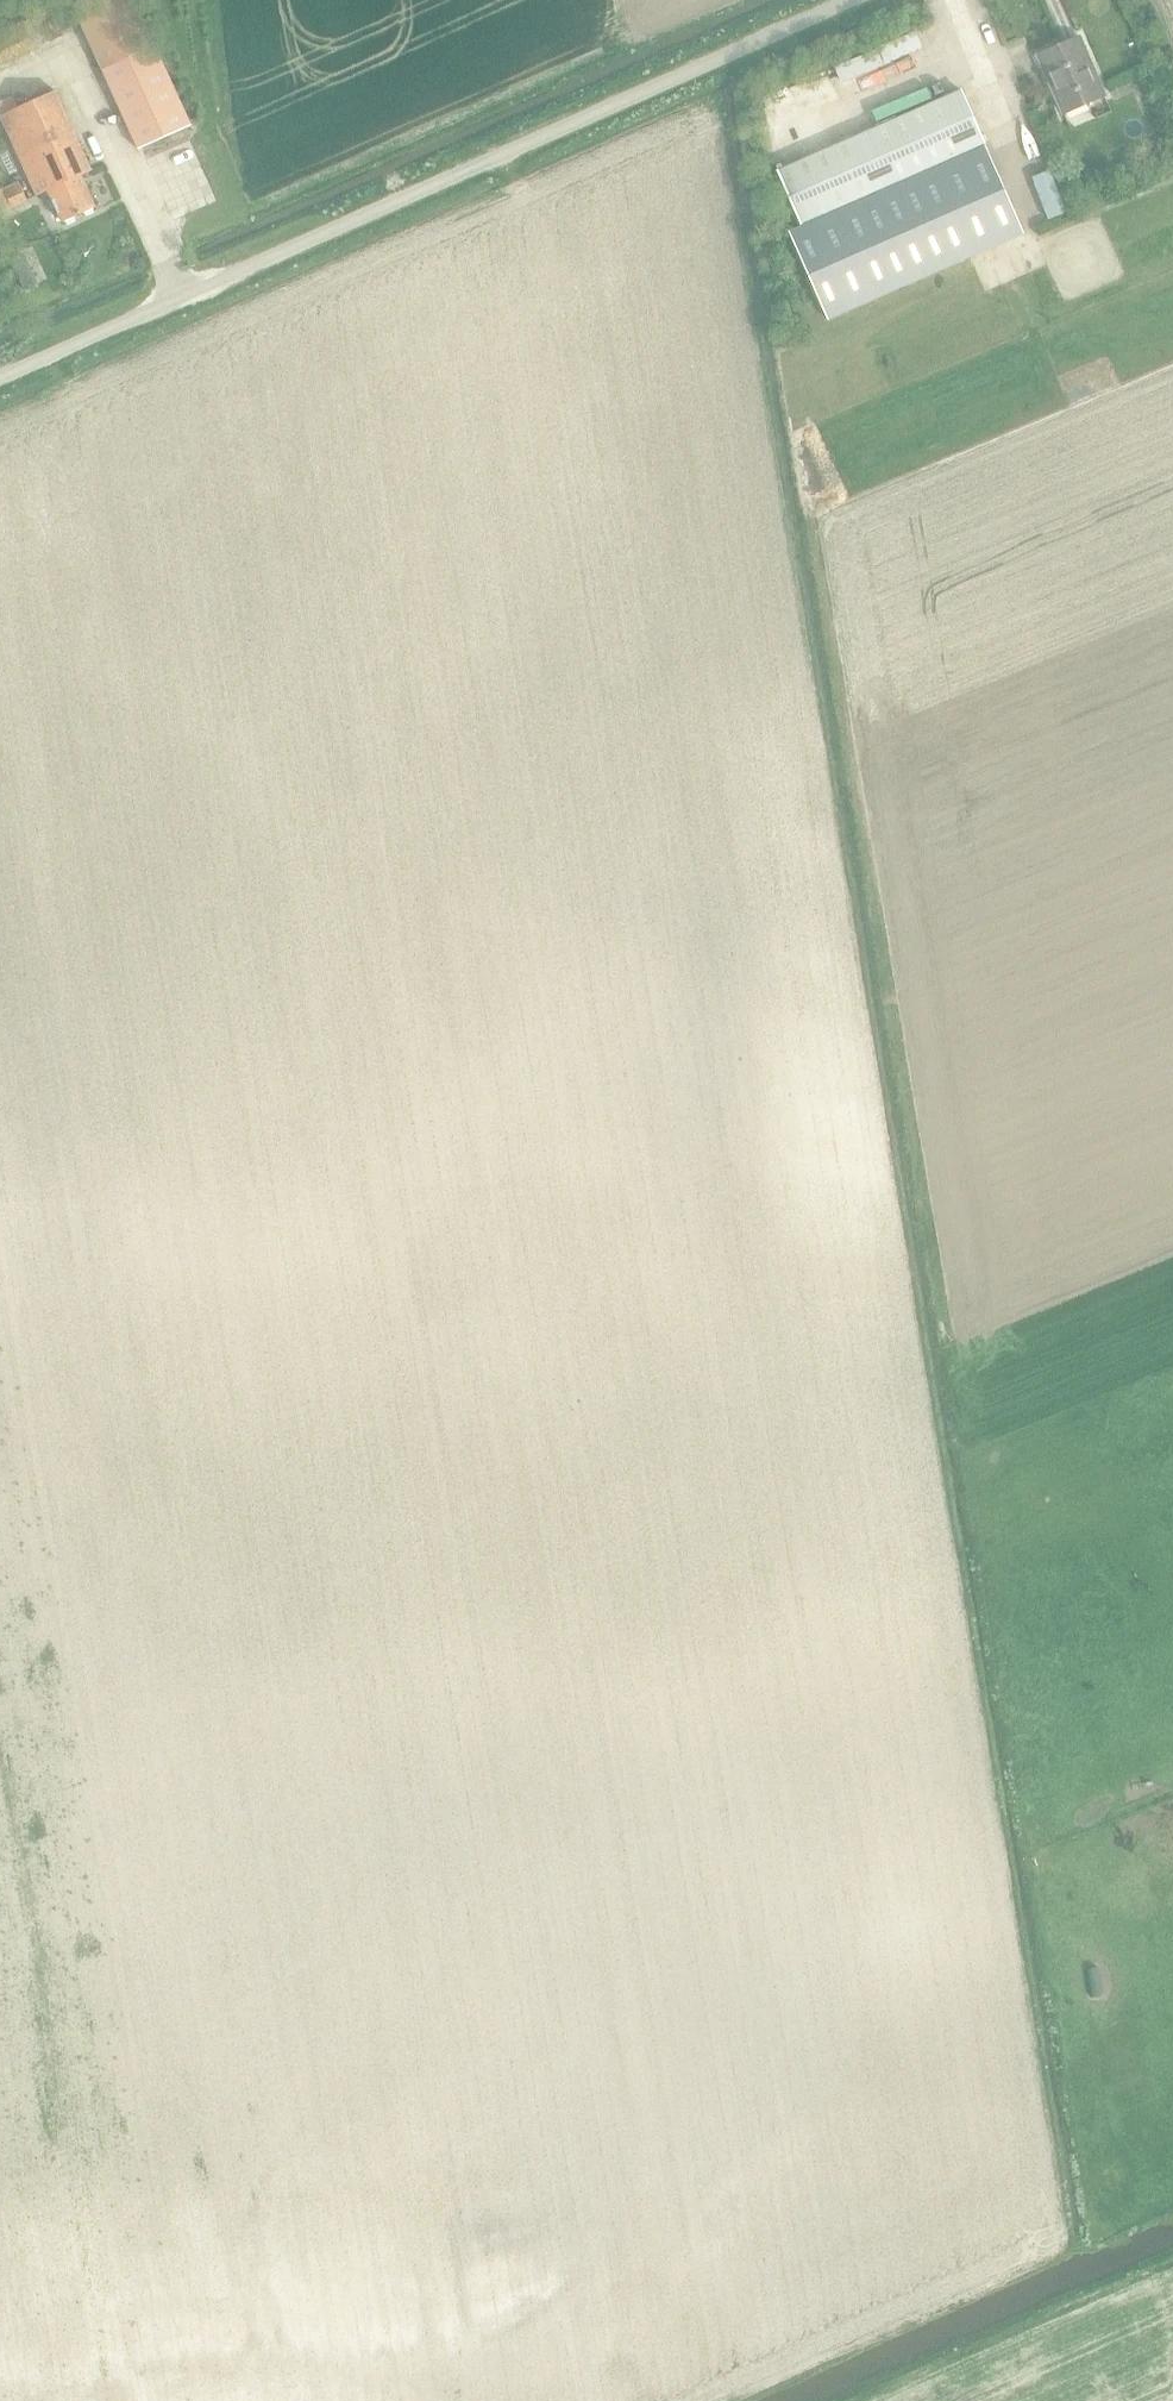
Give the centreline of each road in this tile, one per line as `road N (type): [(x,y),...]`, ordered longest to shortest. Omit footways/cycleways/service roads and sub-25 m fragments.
road 1 (unclassified): [(0,376),(848,0)]

